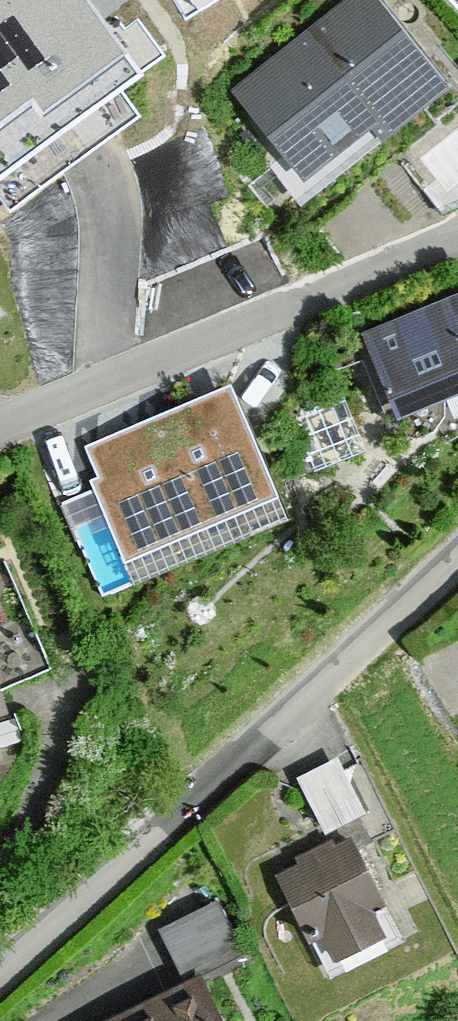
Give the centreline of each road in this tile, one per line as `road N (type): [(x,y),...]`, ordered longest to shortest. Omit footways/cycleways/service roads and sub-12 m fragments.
road 1 (residential): [(0,971),(457,548)]
road 2 (residential): [(0,425),(457,238)]

